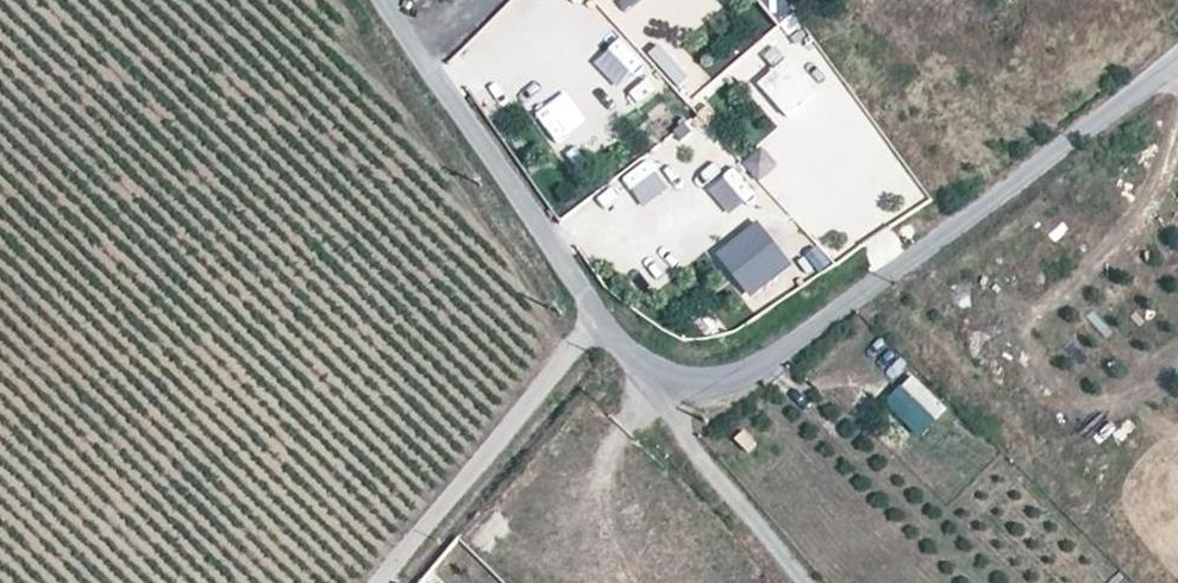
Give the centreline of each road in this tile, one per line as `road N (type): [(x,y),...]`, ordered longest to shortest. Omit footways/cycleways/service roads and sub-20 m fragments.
road 1 (unclassified): [(602,334),(689,399),(774,365),(1177,71)]
road 2 (unclassified): [(385,0),(602,334)]
road 3 (unclassified): [(387,582),(565,362),(602,334)]
road 4 (track): [(689,399),(845,582)]

